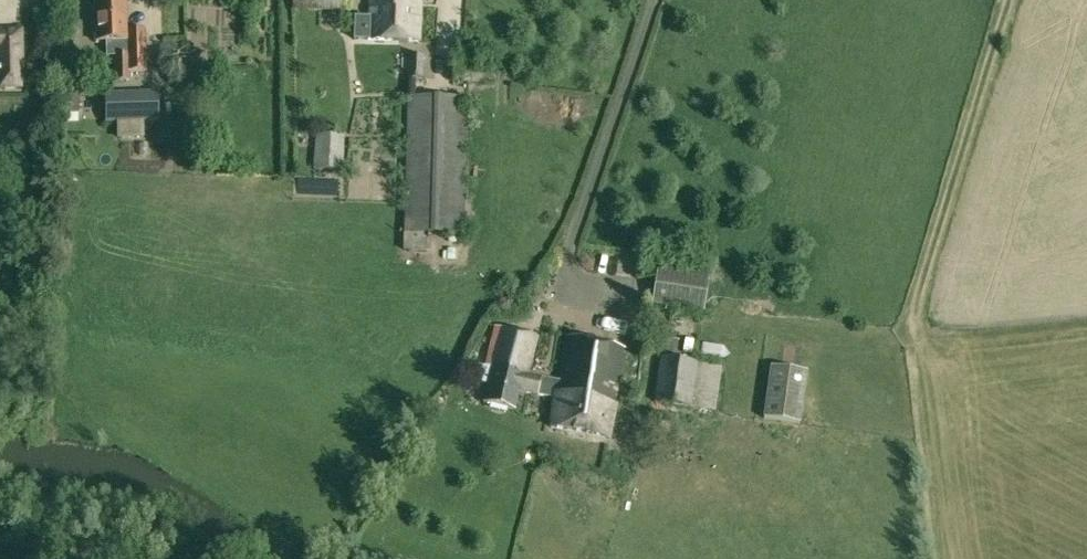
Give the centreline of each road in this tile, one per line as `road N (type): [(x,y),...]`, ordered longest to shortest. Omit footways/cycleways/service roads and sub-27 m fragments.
road 1 (track): [(1009,0),(914,326)]
road 2 (track): [(126,558),(0,538)]

